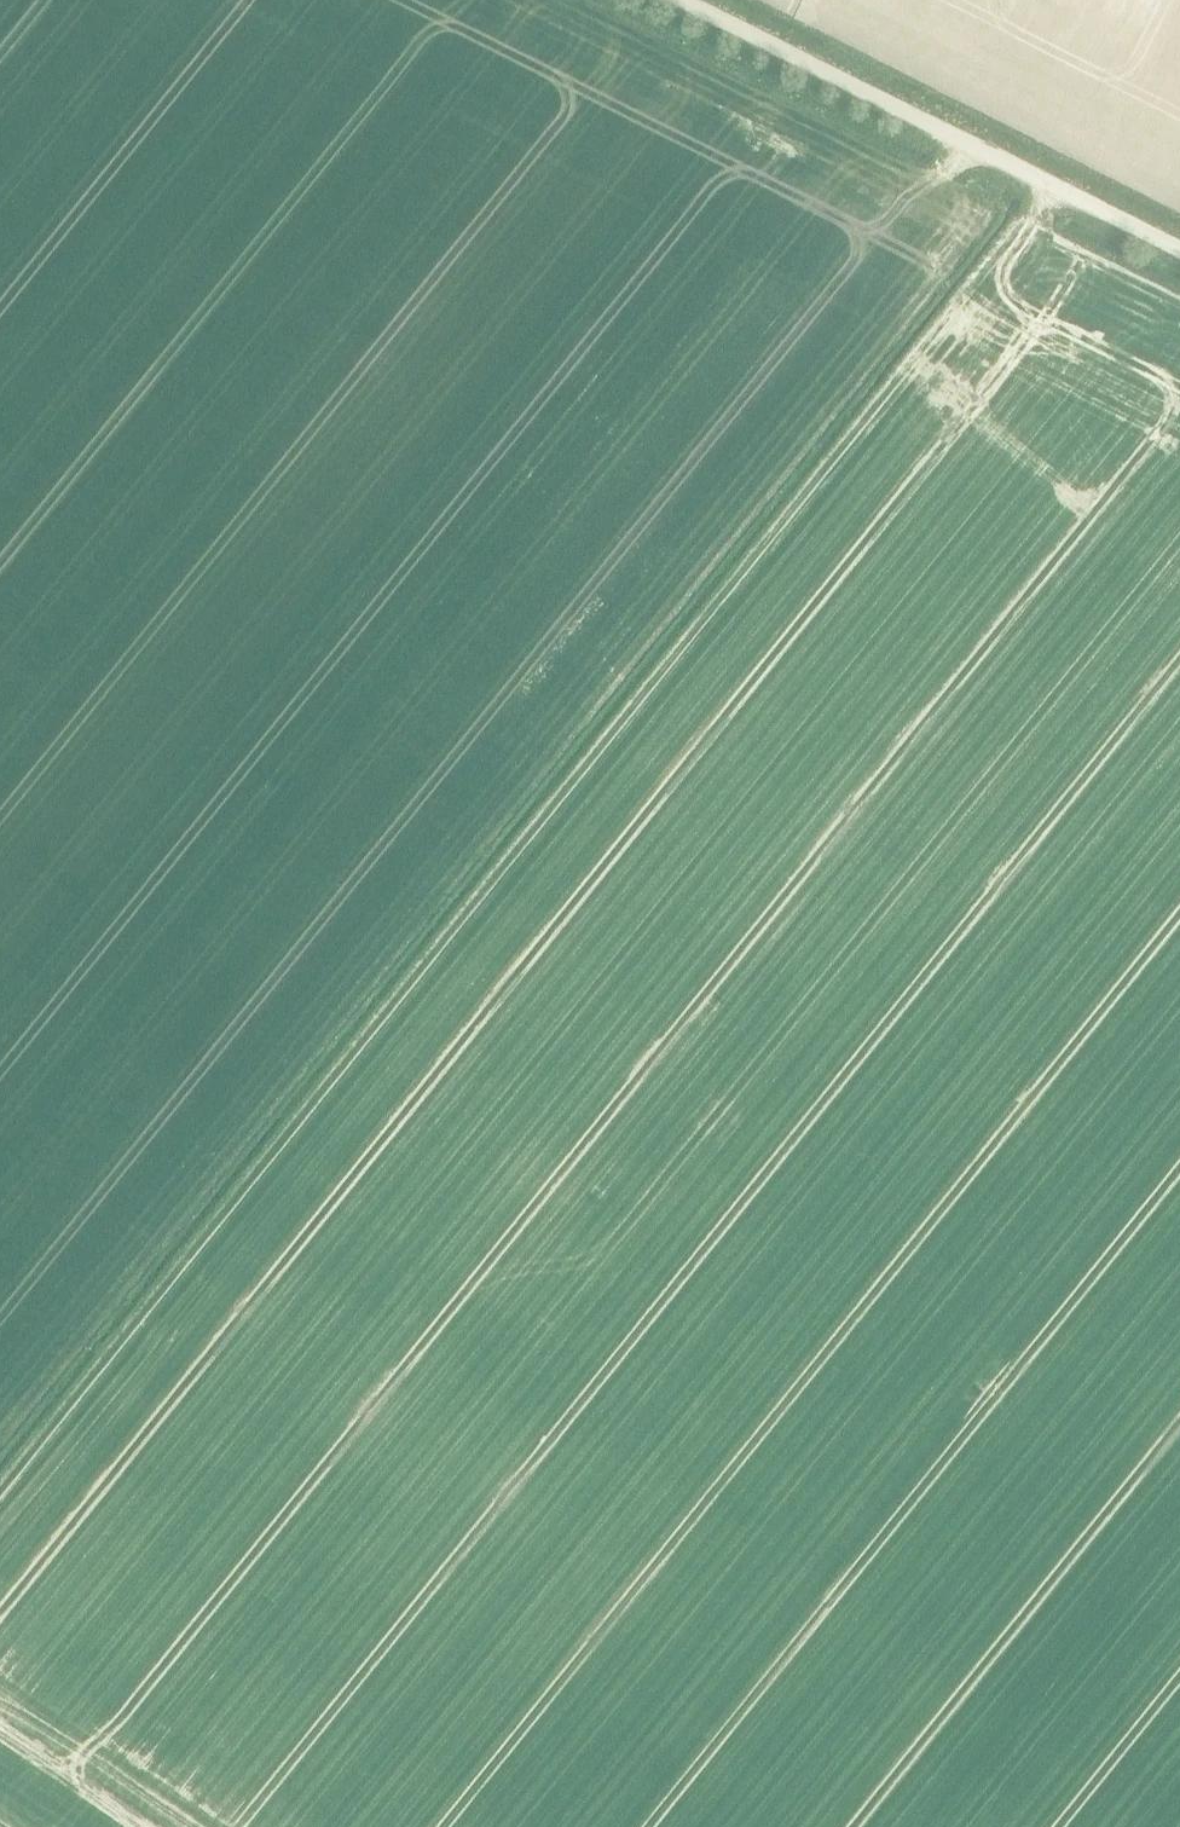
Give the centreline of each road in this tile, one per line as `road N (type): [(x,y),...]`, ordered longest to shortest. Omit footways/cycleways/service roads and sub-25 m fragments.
road 1 (unclassified): [(1179,255),(670,0)]

